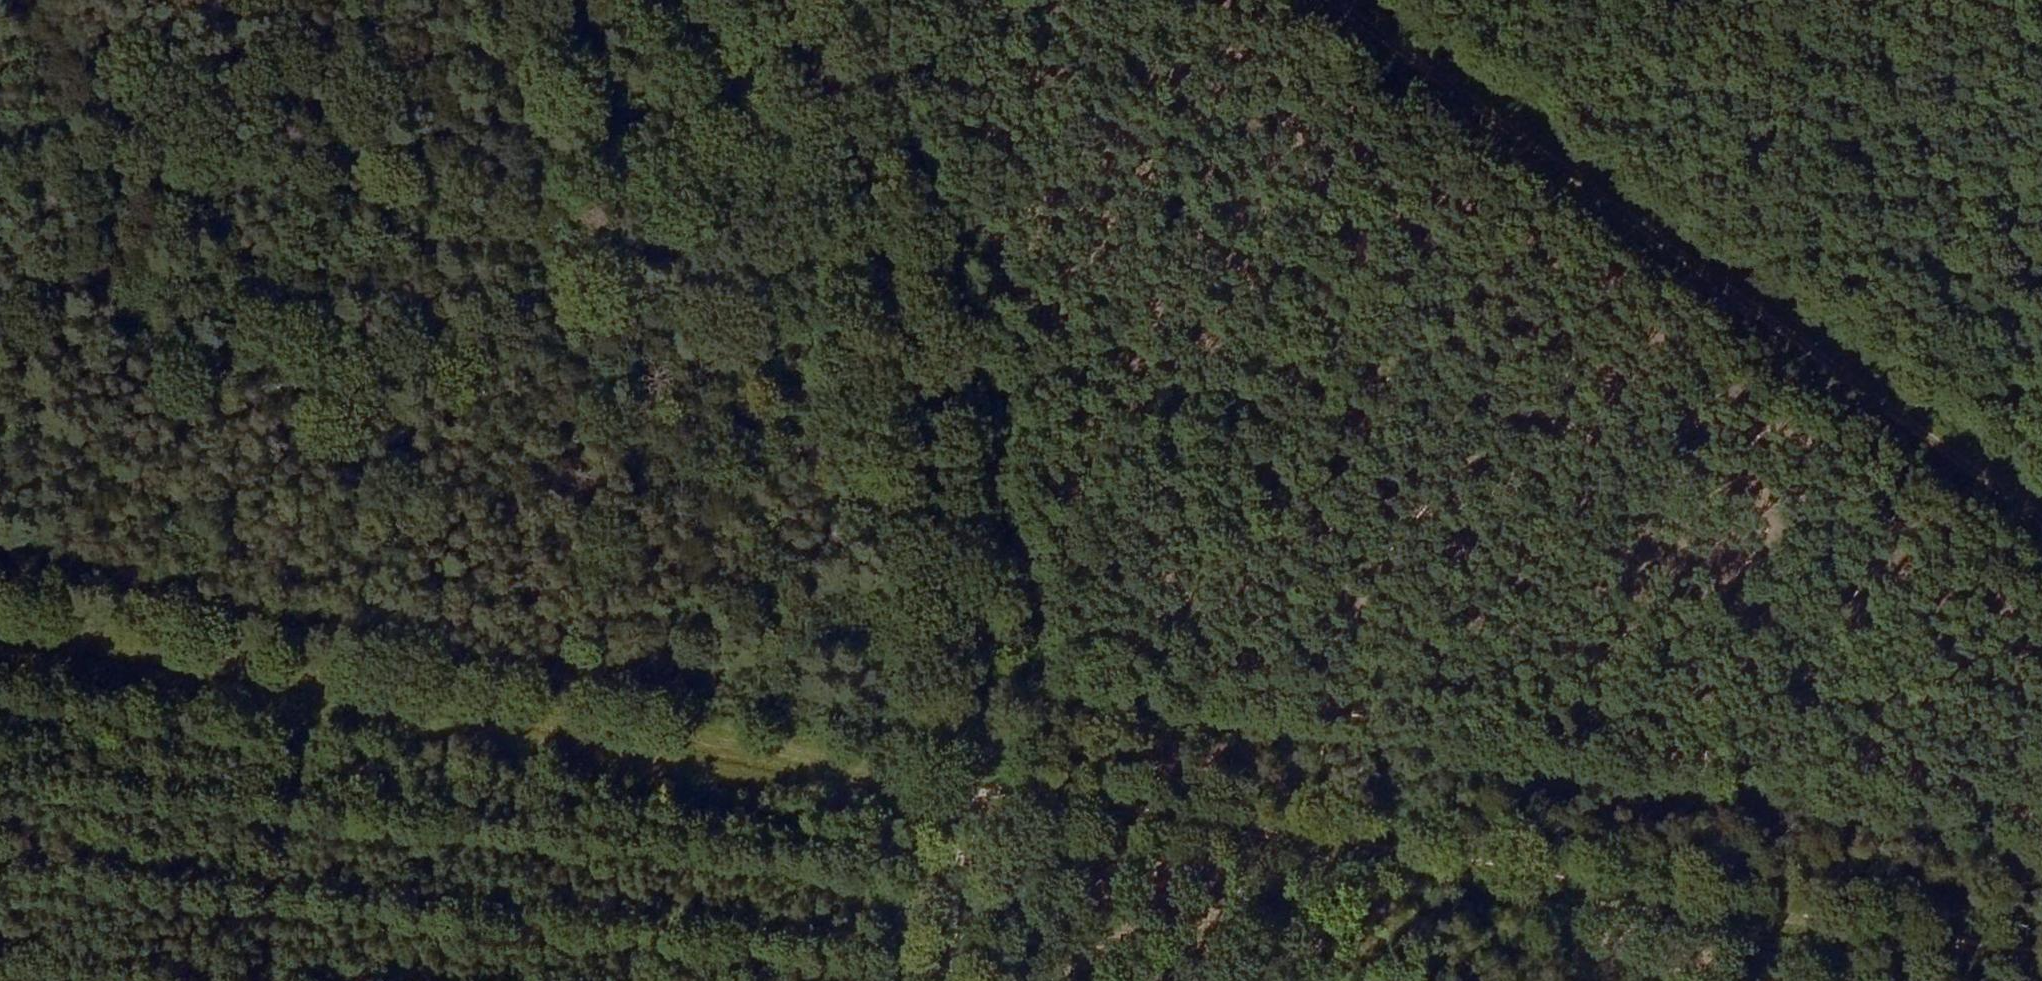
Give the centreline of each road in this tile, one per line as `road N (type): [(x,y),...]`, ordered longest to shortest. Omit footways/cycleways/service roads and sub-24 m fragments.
road 1 (track): [(0,615),(989,774),(1500,876),(2041,965)]
road 2 (track): [(1324,0),(2041,528)]
road 3 (track): [(971,980),(989,774)]
road 4 (track): [(1611,980),(1500,876)]

